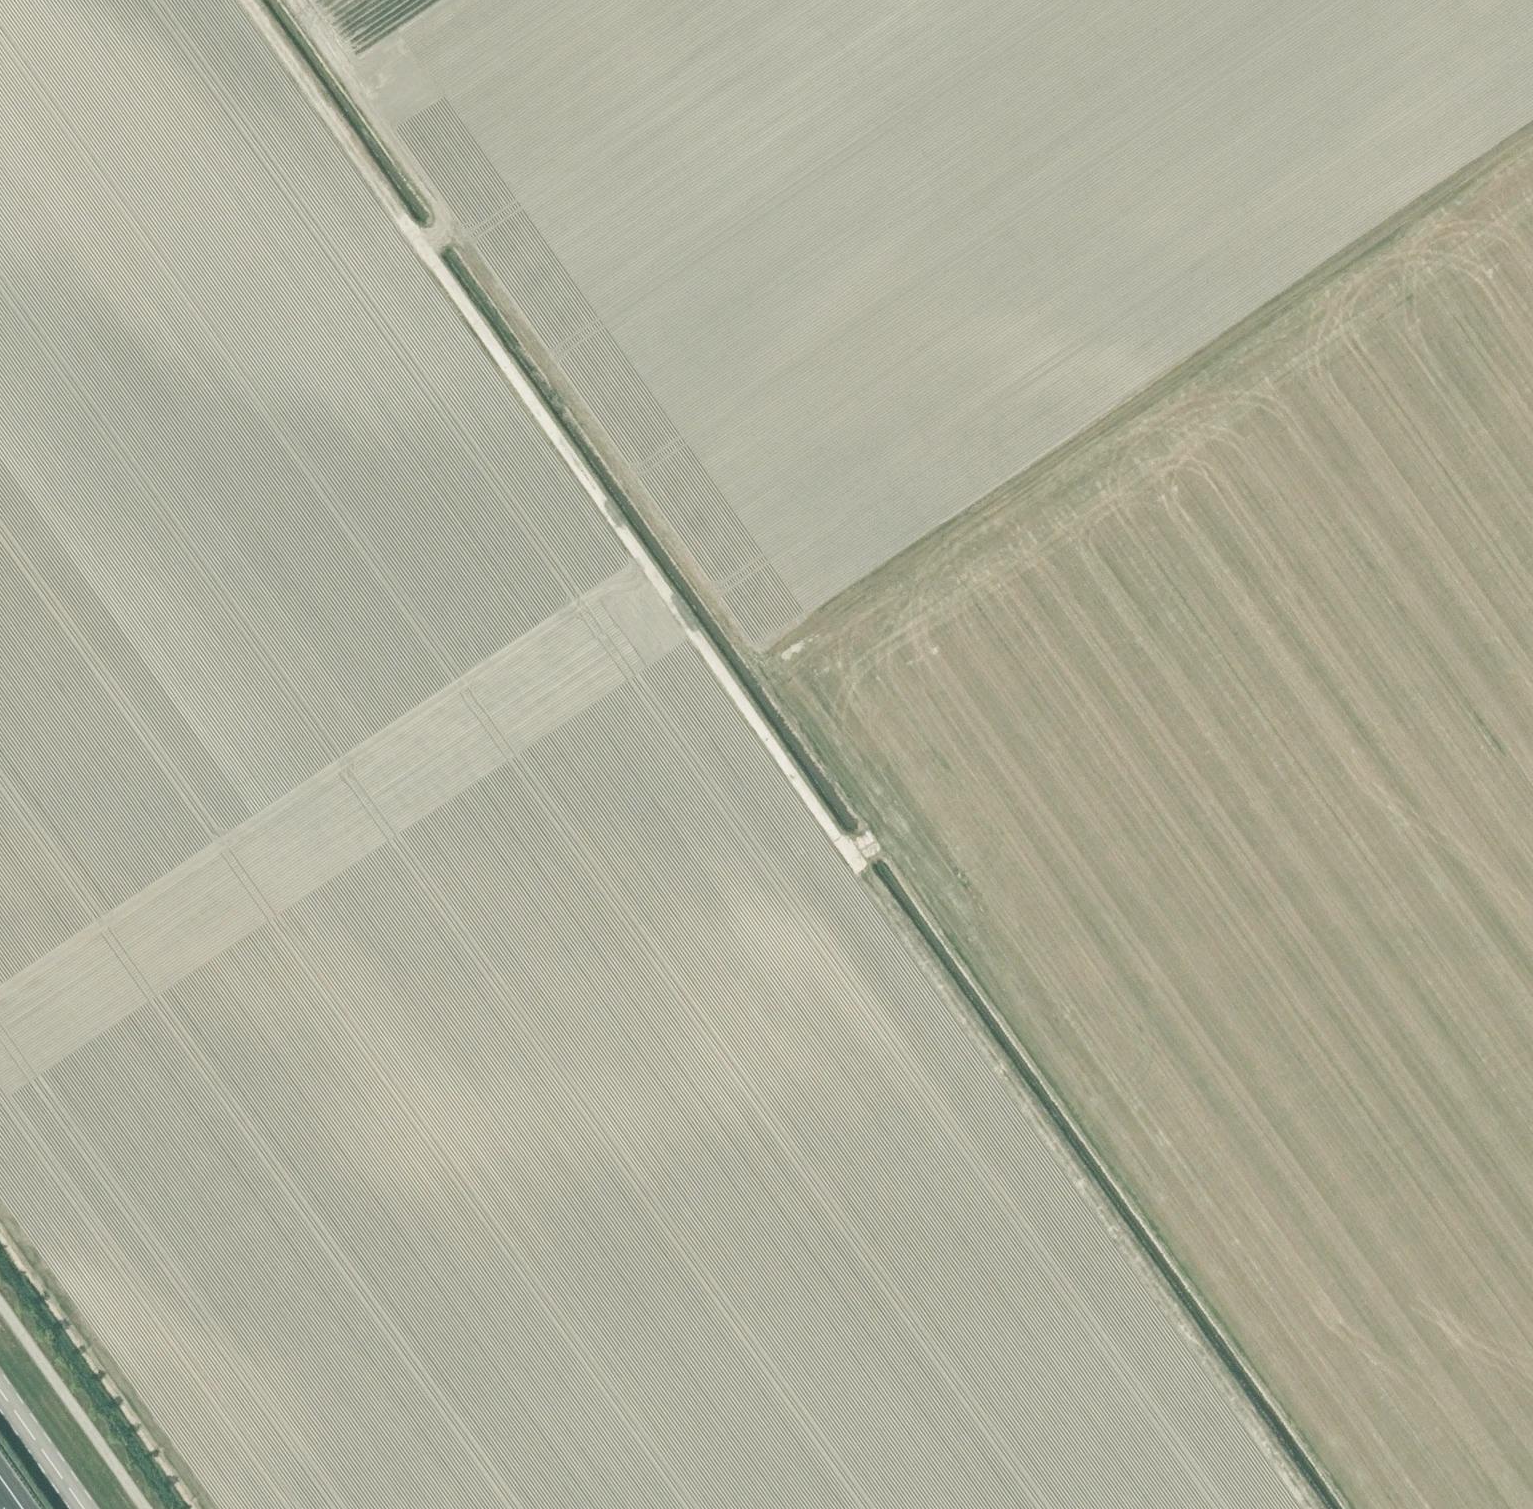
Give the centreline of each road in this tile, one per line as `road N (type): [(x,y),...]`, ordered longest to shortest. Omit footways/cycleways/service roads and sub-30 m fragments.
road 1 (tertiary): [(85,1508),(0,1388)]

